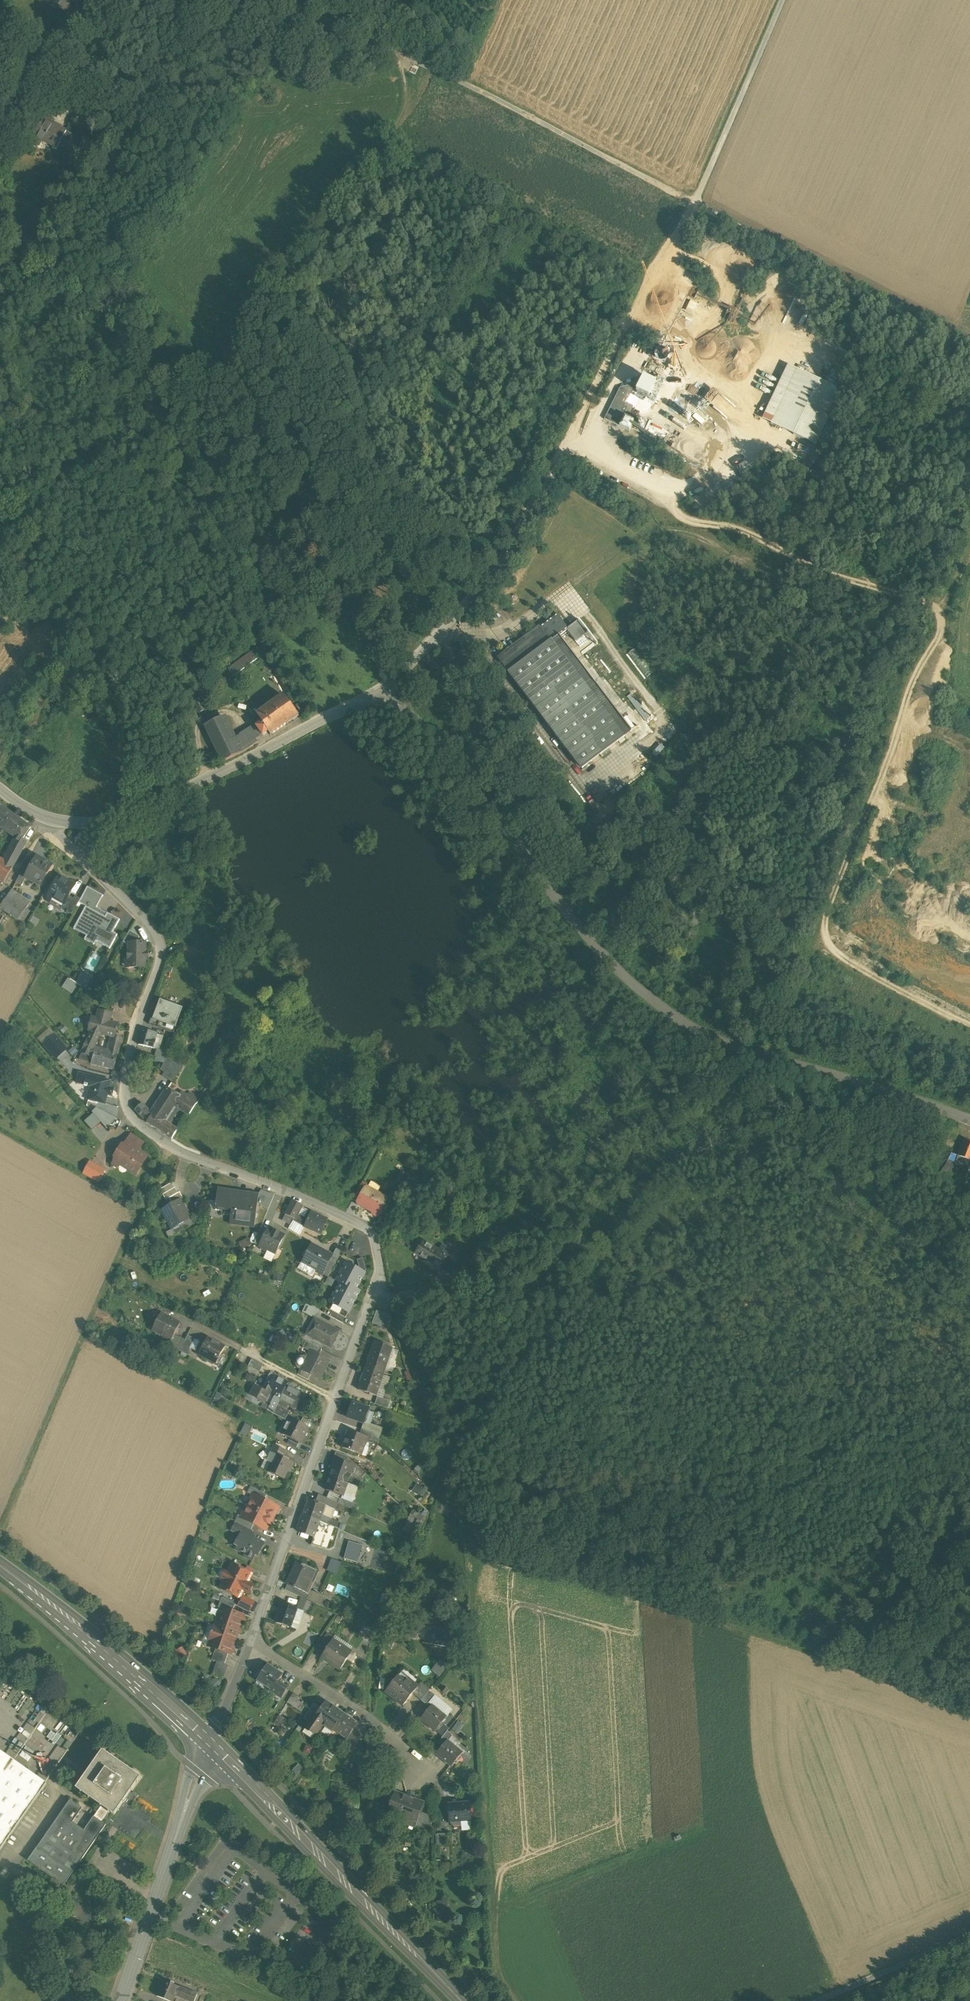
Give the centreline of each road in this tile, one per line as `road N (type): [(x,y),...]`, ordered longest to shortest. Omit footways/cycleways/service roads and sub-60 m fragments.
road 1 (tertiary): [(969,1121),(763,1059),(678,1021),(602,953),(452,753),(406,716),(365,707)]
road 2 (residential): [(334,1397),(380,1268),(373,1232),(187,1154),(133,1119),(125,1080),(160,942),(83,857)]
road 3 (track): [(397,53),(969,348)]
road 4 (unclassified): [(365,707),(508,564),(697,208)]
road 5 (track): [(573,443),(700,523),(741,530),(934,609),(937,656),(911,726),(969,753)]
road 6 (track): [(0,1525),(169,1145)]
road 7 (track): [(467,1540),(493,1913)]
road 8 (secondary): [(458,2000),(208,1745)]
road 9 (tertiary): [(365,707),(91,825)]
road 10 (secondary): [(208,1745),(0,1566)]
road 11 (tertiary): [(120,2000),(208,1745)]
road 12 (residential): [(252,1642),(334,1397)]
road 13 (track): [(785,0),(697,208)]
road 14 (residential): [(252,1642),(381,1728),(424,1774)]
road 15 (track): [(669,1841),(493,1913)]
road 16 (residential): [(334,1397),(166,1309)]
road 17 (track): [(969,1937),(816,2000)]
road 18 (residential): [(276,0),(397,53)]

